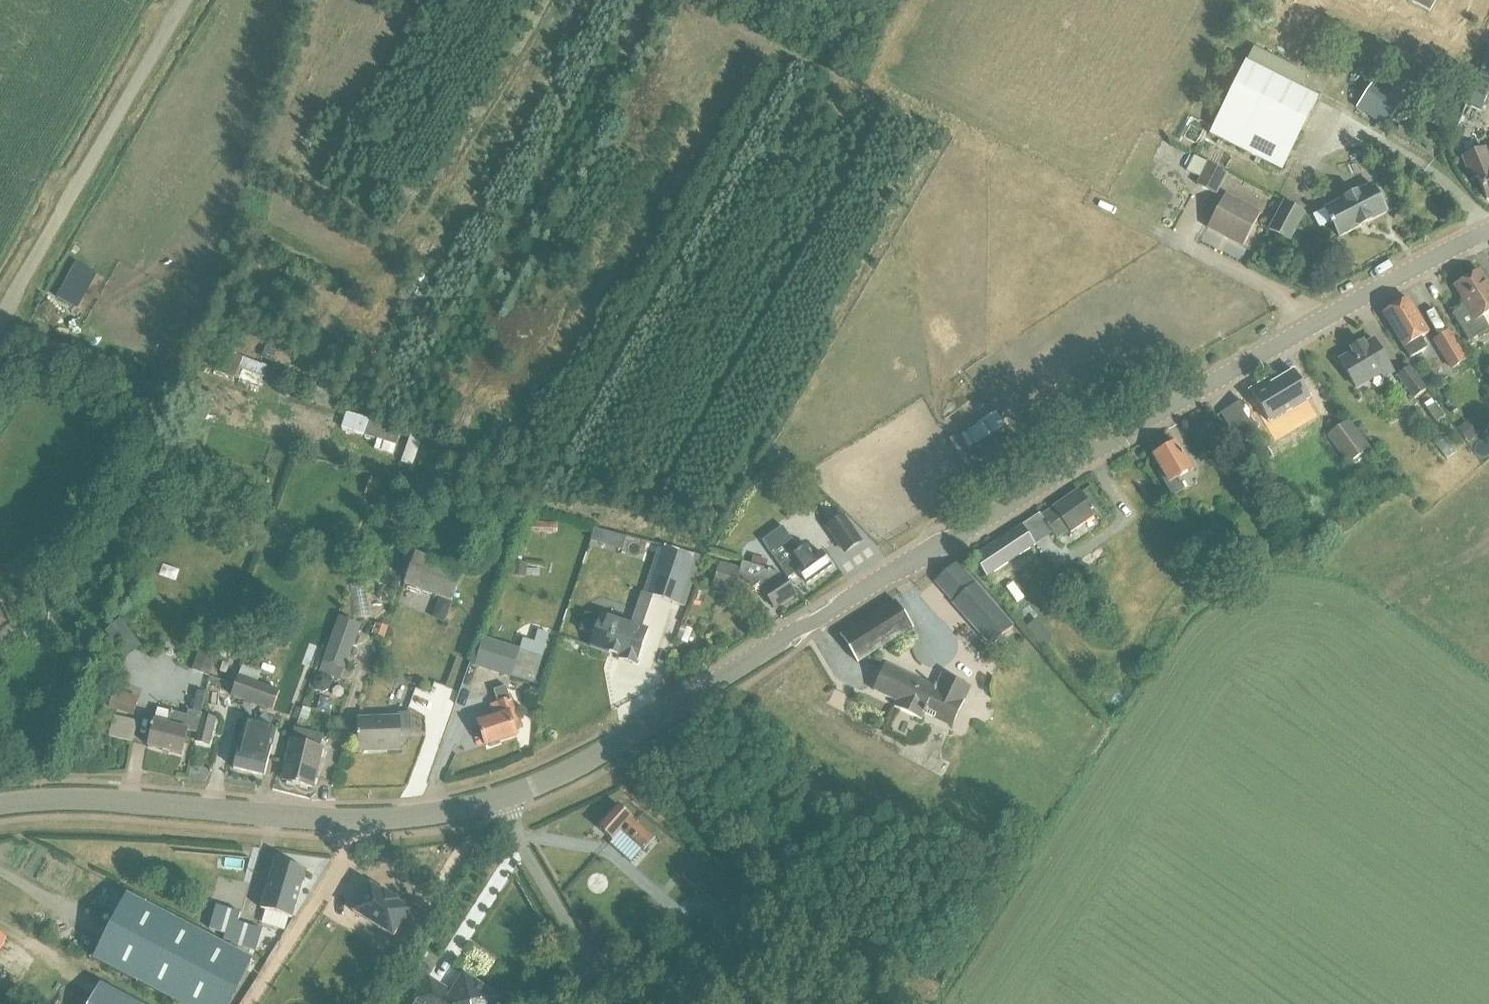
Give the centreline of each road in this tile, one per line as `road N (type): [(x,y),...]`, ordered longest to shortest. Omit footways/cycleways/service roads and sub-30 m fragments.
road 1 (tertiary): [(500,797),(605,752),(1056,473),(1488,230)]
road 2 (tertiary): [(0,803),(104,799),(373,820),(500,797)]
road 3 (unclassified): [(0,316),(183,0)]
road 4 (unclassified): [(613,1003),(500,797)]

